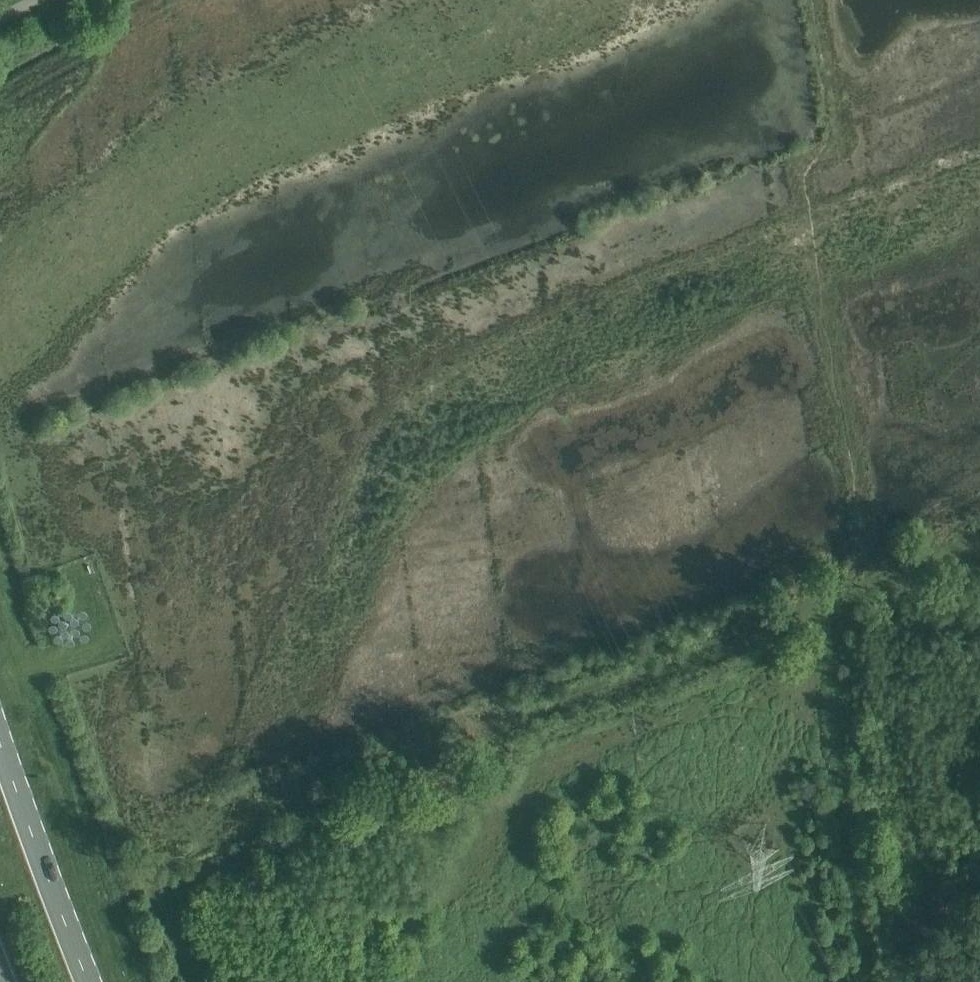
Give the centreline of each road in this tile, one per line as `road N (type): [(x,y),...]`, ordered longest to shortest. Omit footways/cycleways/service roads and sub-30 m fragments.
road 1 (primary): [(94,981),(0,728)]
road 2 (track): [(979,534),(855,583)]

